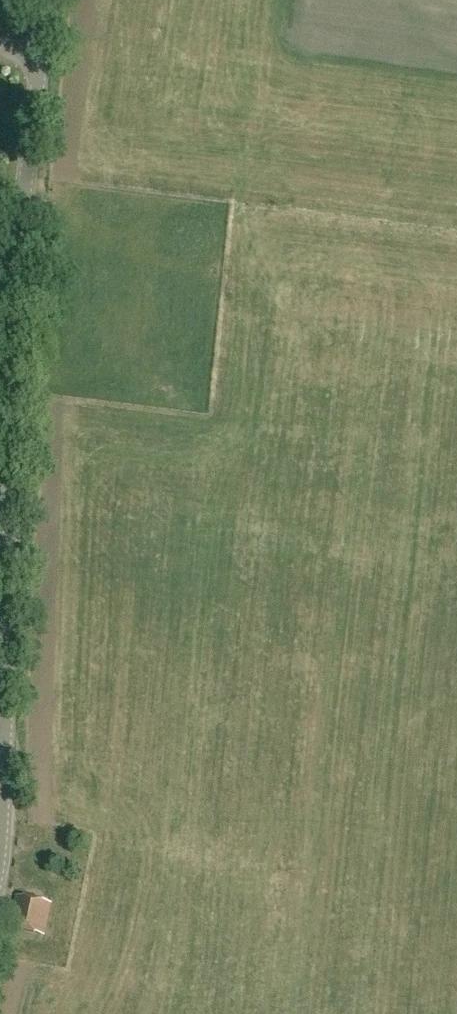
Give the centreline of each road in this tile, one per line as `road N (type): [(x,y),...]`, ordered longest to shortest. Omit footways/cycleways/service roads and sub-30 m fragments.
road 1 (unclassified): [(0,806),(17,293),(41,59)]

